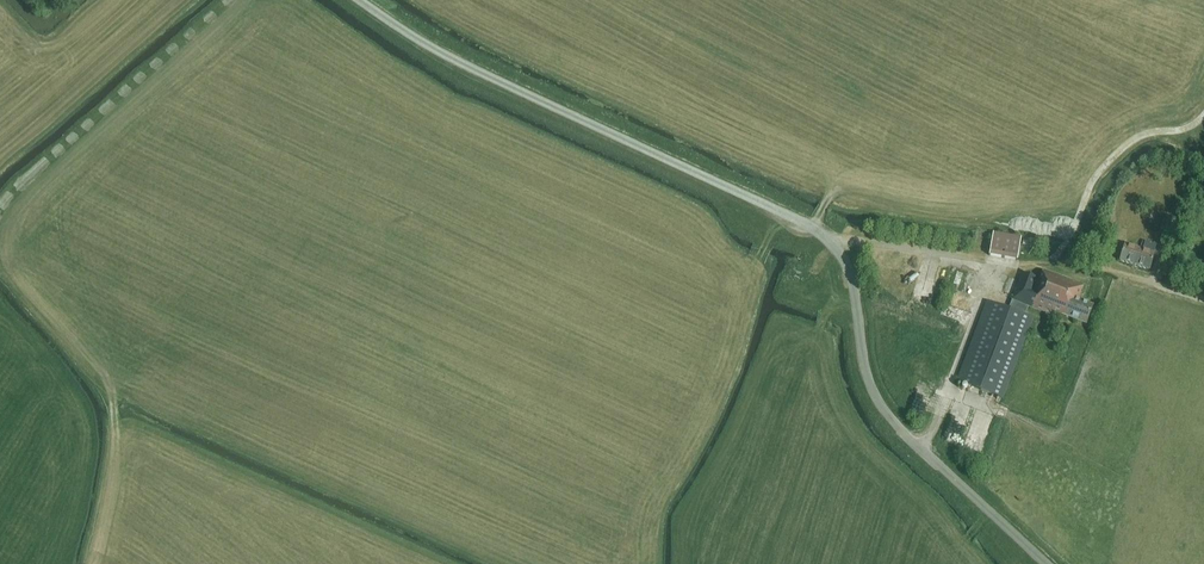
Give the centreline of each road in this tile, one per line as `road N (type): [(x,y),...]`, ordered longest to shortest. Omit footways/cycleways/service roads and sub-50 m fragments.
road 1 (unclassified): [(1048,563),(887,416),(867,377),(853,284),(828,238),(431,47),(361,0)]
road 2 (track): [(90,563),(110,495),(112,397),(101,366),(31,293),(4,231),(12,206),(49,159),(234,0)]
road 3 (track): [(1050,265),(1114,273),(1203,300)]

